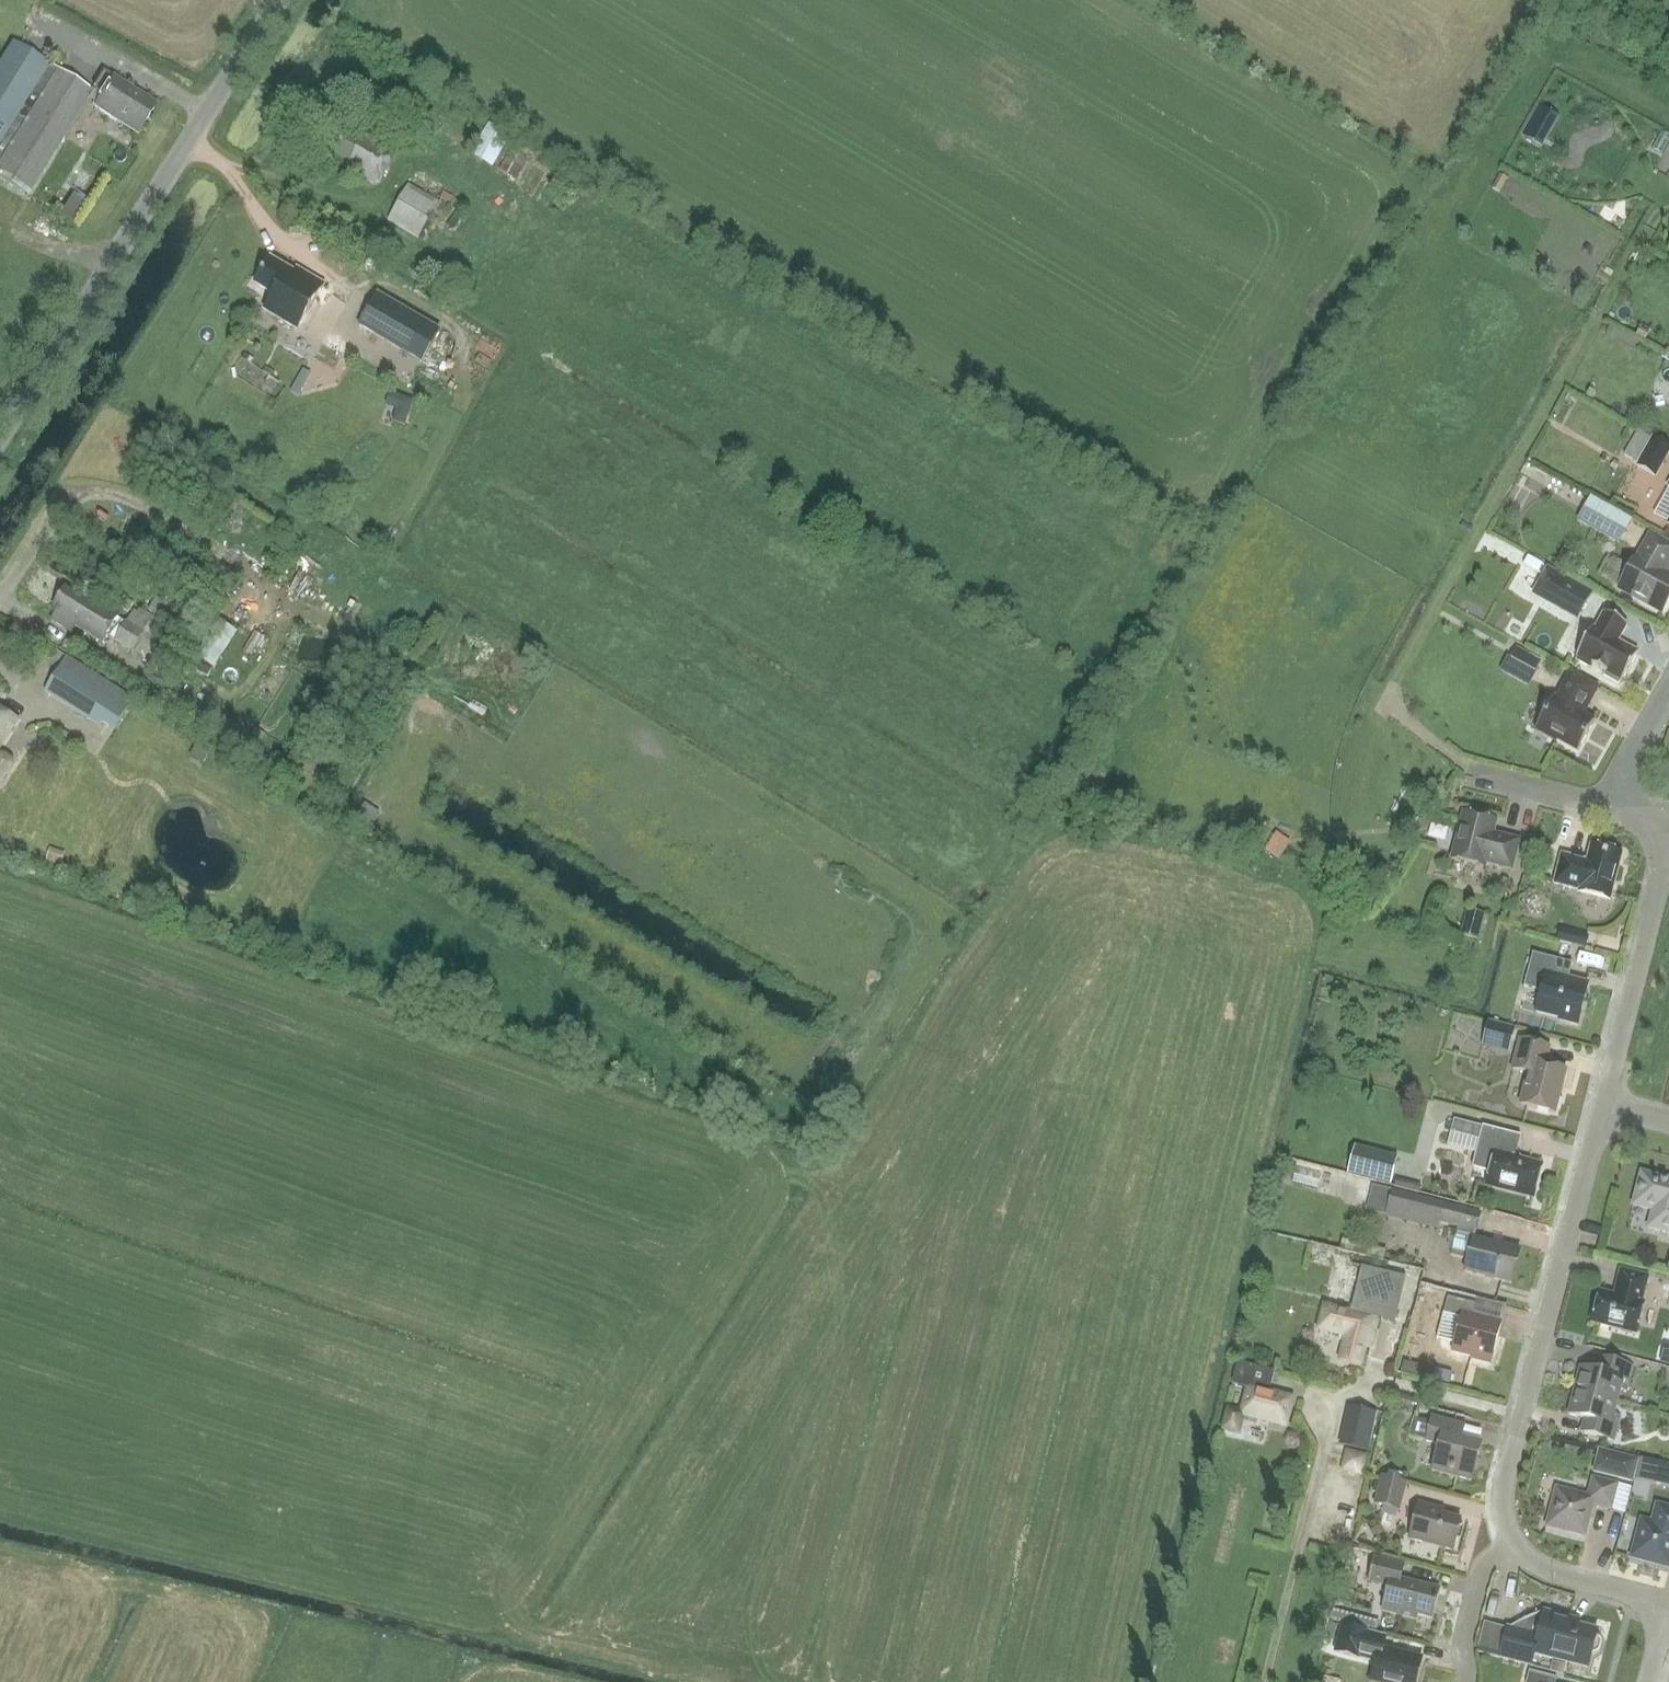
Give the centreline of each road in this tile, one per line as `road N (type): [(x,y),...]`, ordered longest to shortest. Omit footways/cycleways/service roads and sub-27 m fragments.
road 1 (unclassified): [(0,442),(280,0)]
road 2 (unclassified): [(1606,1108),(1511,1452),(1506,1519),(1515,1548)]
road 3 (track): [(1267,1681),(1328,1448),(1316,1406)]
road 4 (unclassified): [(1606,1108),(1668,840)]
road 5 (track): [(192,138),(229,168),(270,235),(362,294)]
road 6 (unclassified): [(1515,1548),(1557,1582),(1668,1612)]
road 7 (unclassified): [(1467,1681),(1464,1648),(1484,1574),(1515,1548)]
road 8 (unclassified): [(1668,688),(1599,811)]
road 9 (unclassified): [(1599,811),(1480,782)]

